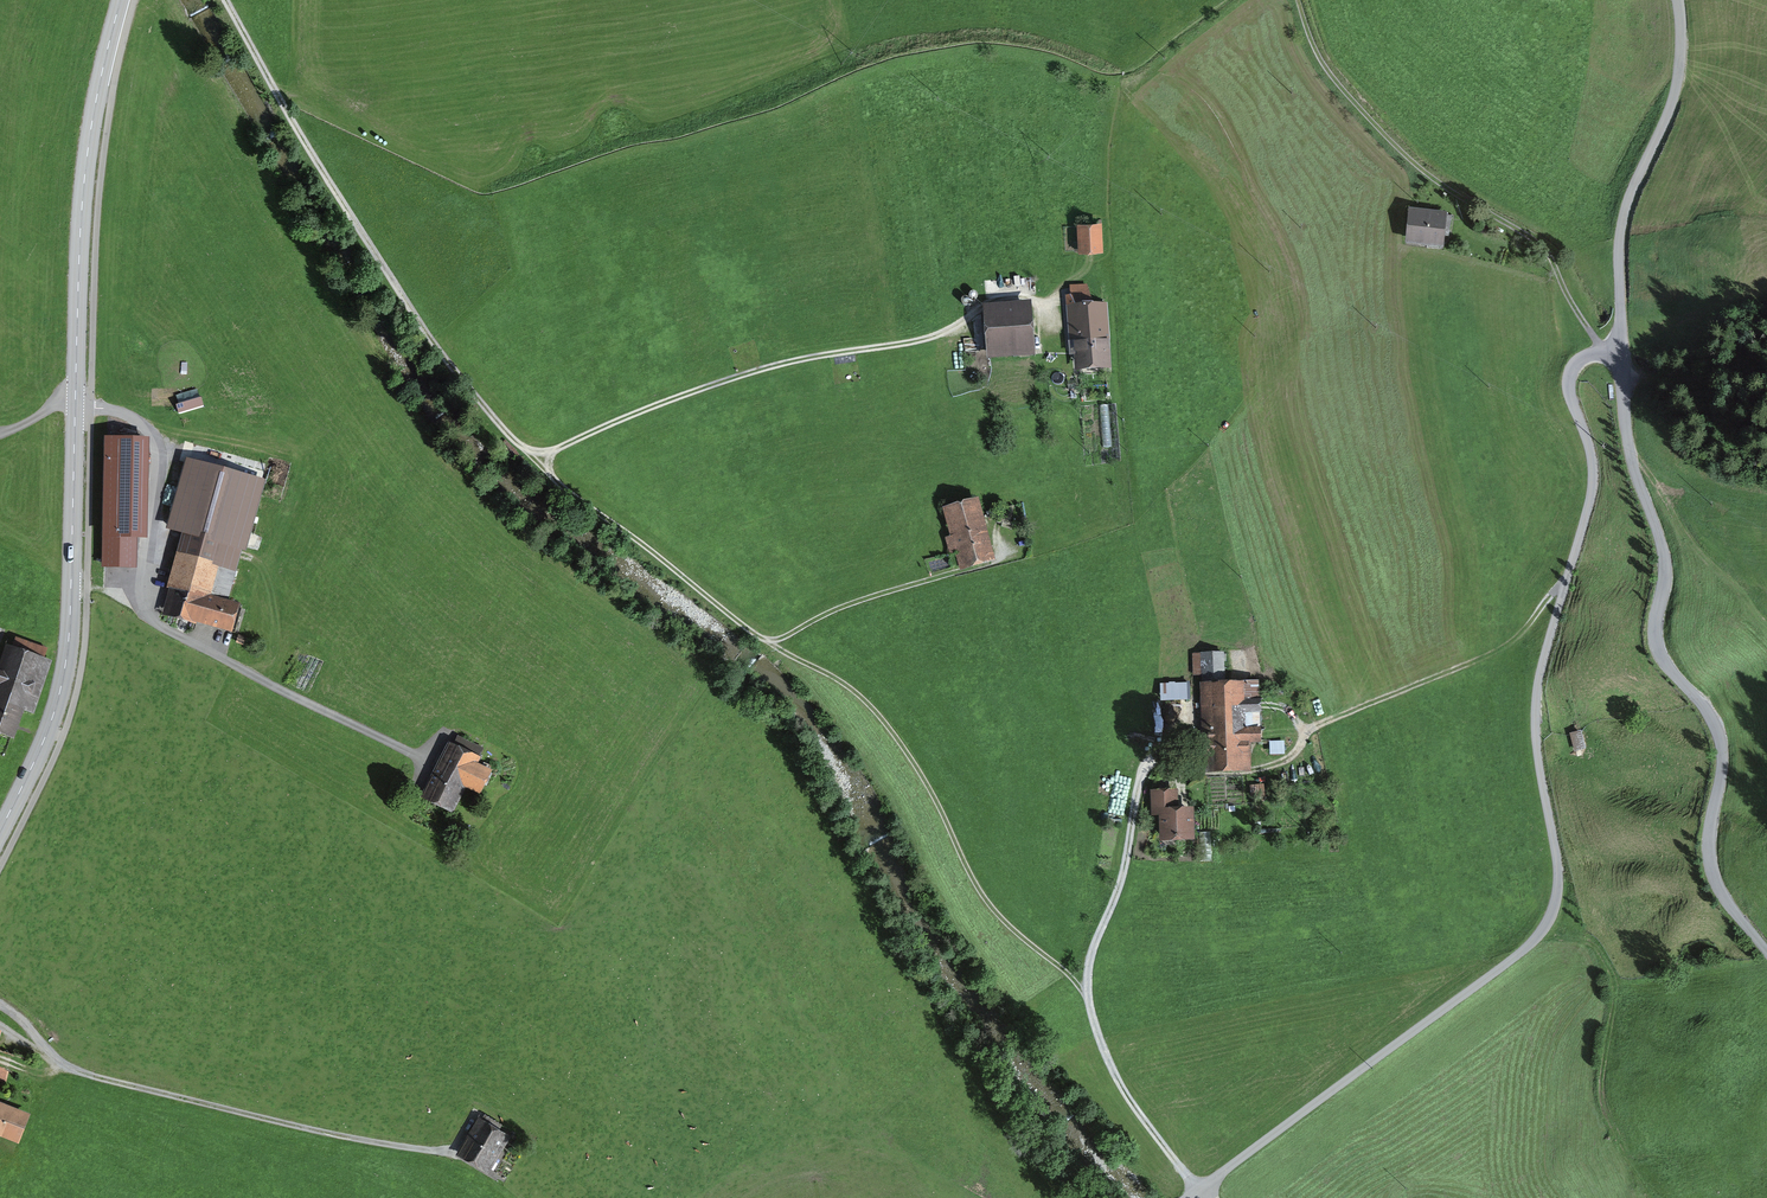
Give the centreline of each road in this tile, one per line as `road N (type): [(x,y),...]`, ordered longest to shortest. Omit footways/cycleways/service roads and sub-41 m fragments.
road 1 (track): [(225,0),(424,329),(513,441),(561,486),(770,643),(862,698),(929,787),(988,903),(1088,1000)]
road 2 (secondary): [(0,831),(53,718),(65,668),(84,182),(121,0)]
road 3 (track): [(1267,705),(1292,714),(1304,732),(1284,760),(1231,773),(1161,759),(1144,769),(1116,897),(1088,972),(1088,1000),(1114,1072),(1208,1197)]
road 4 (track): [(0,1003),(59,1061),(87,1075),(446,1155)]
road 5 (track): [(1296,0),(1313,53),(1354,107),(1410,161),(1553,264),(1603,352)]
road 6 (track): [(534,458),(748,373),(922,342),(968,323)]
road 7 (track): [(72,589),(108,595),(429,766)]
road 8 (residential): [(1679,0),(1673,99),(1622,223),(1620,354)]
road 9 (track): [(1766,623),(1694,543),(1629,450)]
road 10 (track): [(770,643),(850,603),(957,571)]

